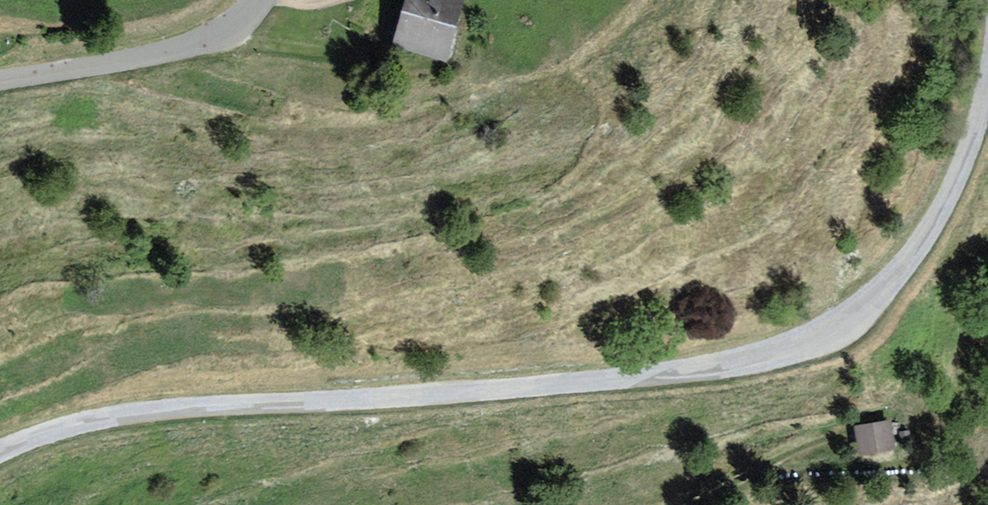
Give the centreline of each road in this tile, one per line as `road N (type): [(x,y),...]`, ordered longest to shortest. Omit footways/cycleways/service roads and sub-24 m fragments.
road 1 (unclassified): [(987,72),(965,156),(934,221),(878,295),(808,342),(659,377),(120,416),(0,453)]
road 2 (unclassified): [(0,80),(170,50),(229,26),(260,0)]
road 3 (track): [(697,504),(801,448),(840,436)]

